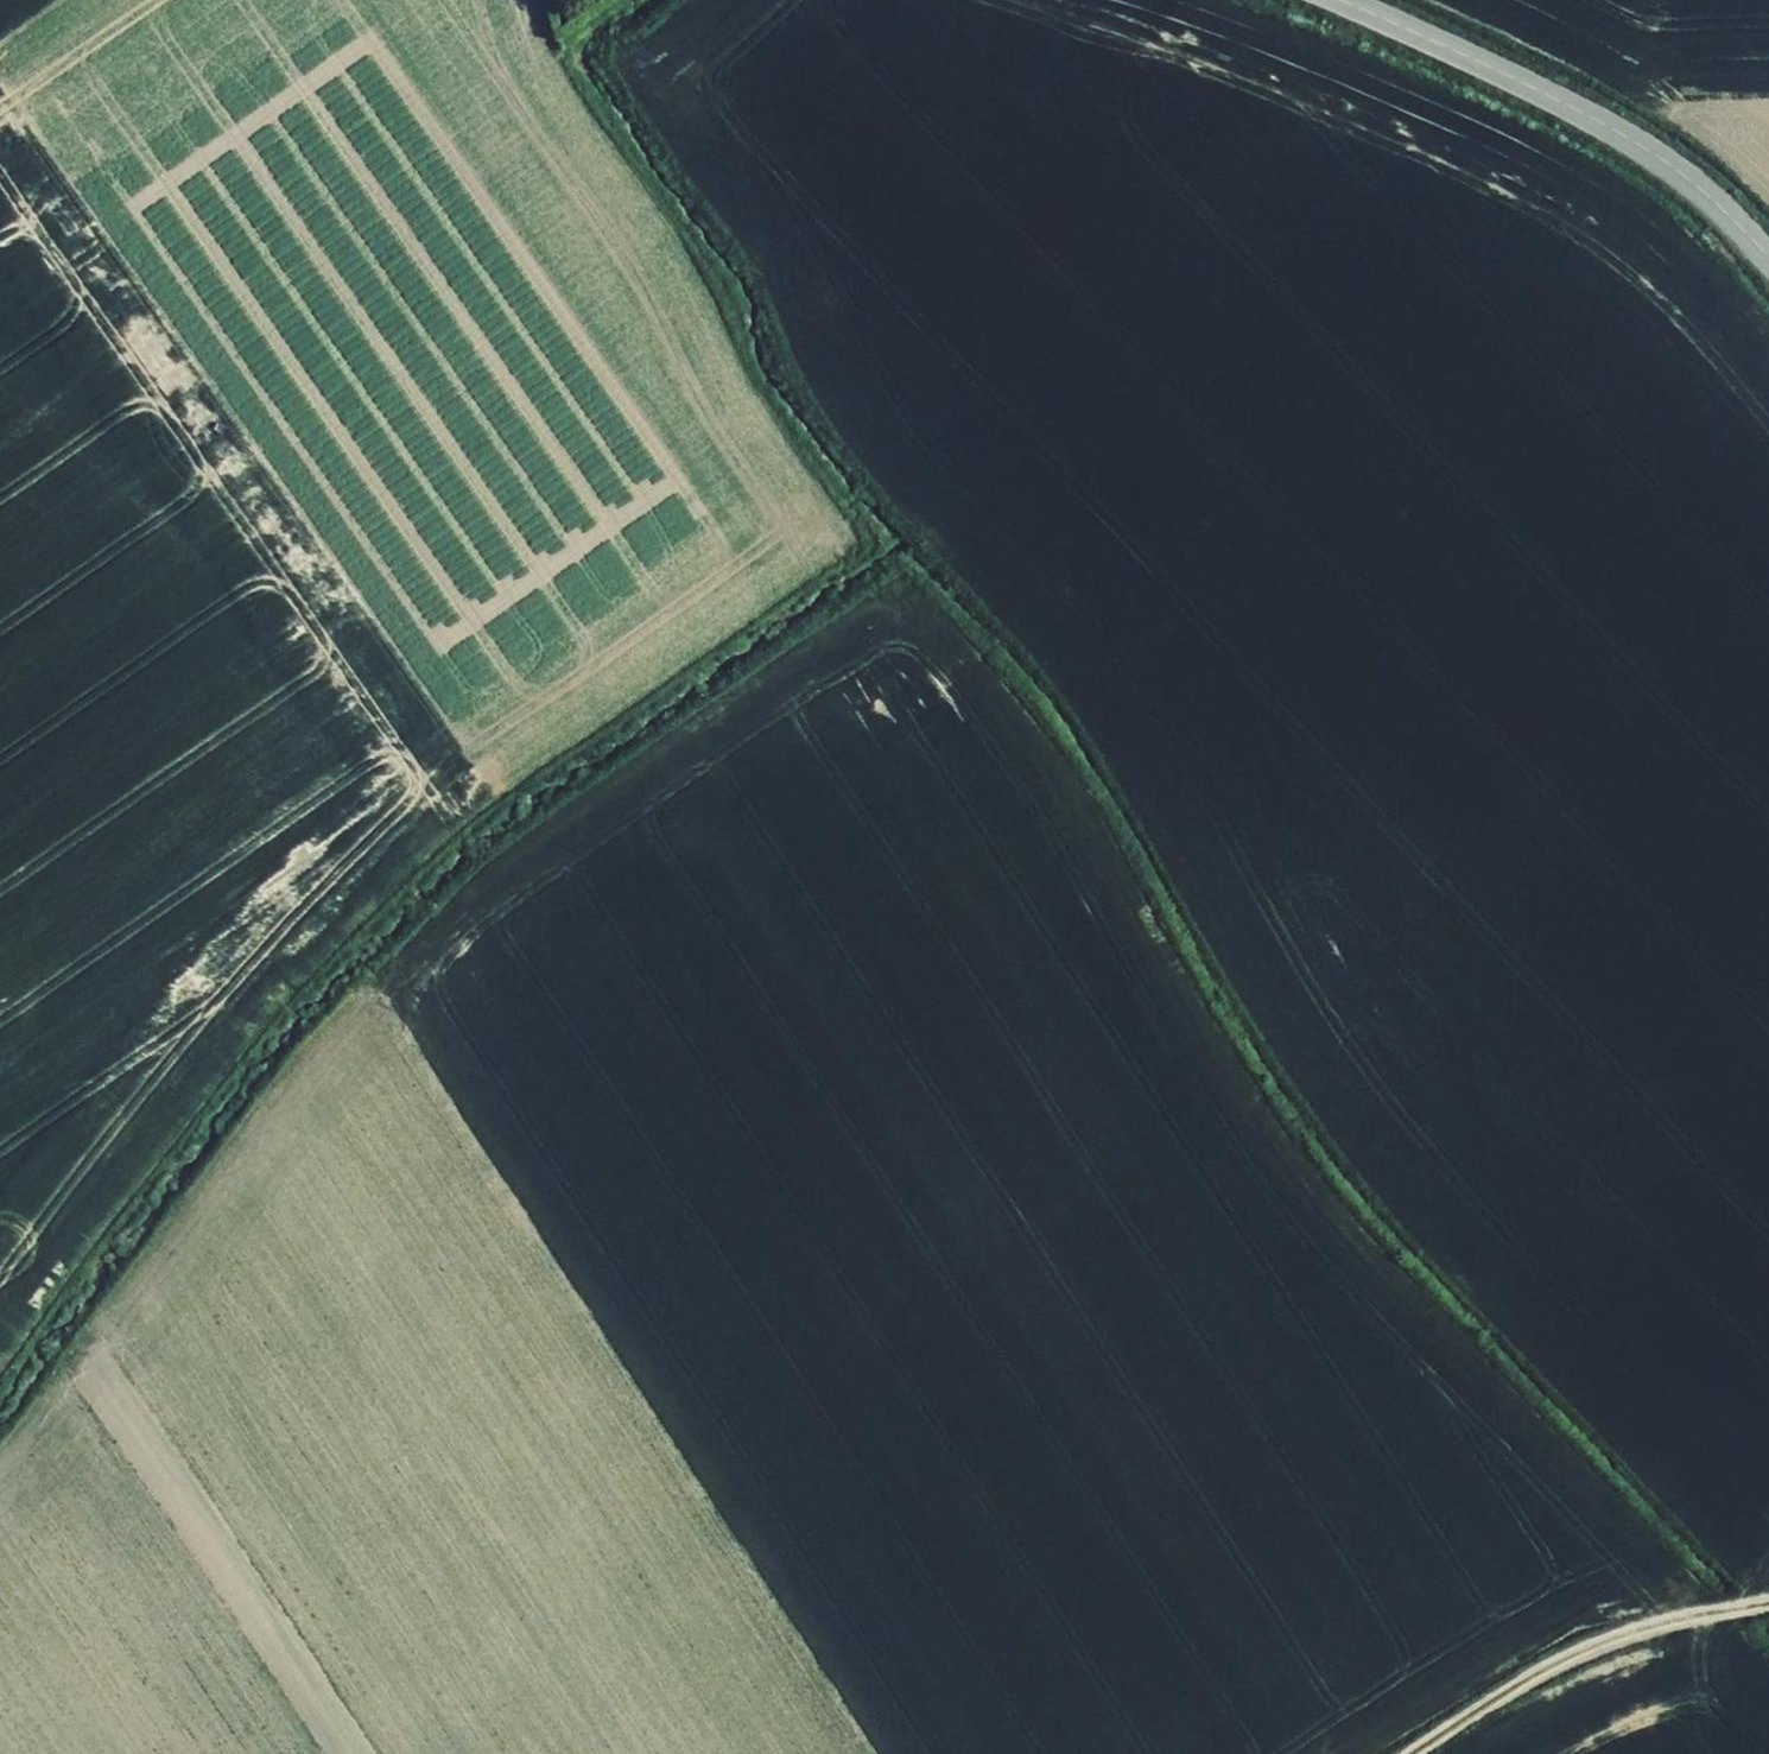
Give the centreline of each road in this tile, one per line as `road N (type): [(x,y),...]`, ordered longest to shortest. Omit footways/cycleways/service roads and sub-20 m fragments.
road 1 (tertiary): [(1340,0),(1619,134),(1681,175),(1768,258)]
road 2 (track): [(1768,1606),(1623,1633),(1423,1753)]

